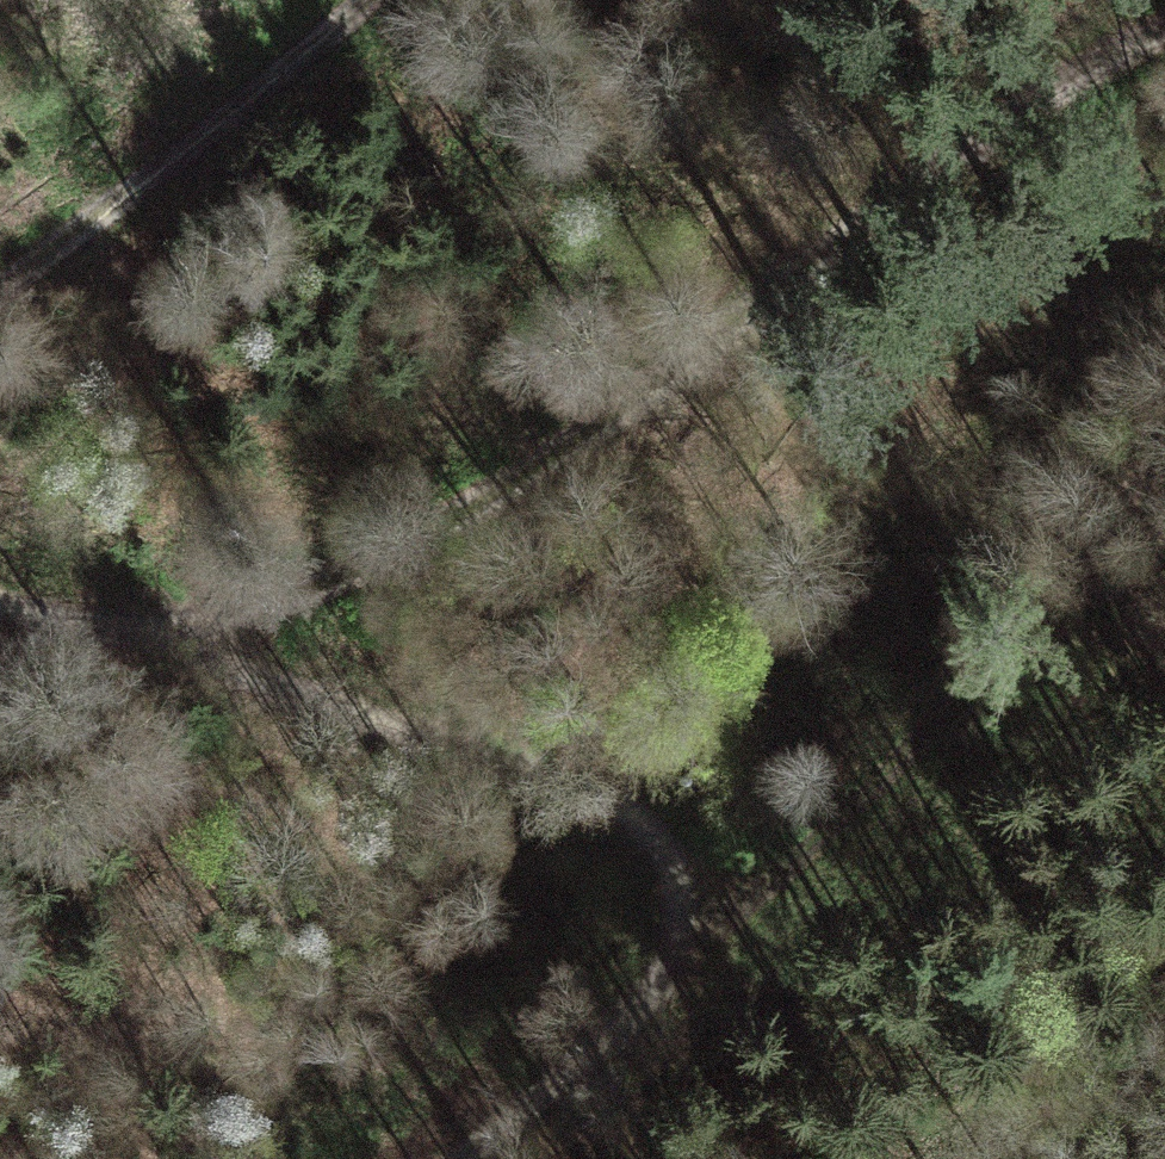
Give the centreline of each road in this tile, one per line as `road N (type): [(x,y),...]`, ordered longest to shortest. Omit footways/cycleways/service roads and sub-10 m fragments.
road 1 (track): [(135,637),(281,598),(420,538),(535,467),(1068,86),(1164,35)]
road 2 (track): [(135,637),(558,779),(637,820),(665,846),(687,900),(687,950),(678,975),(633,1022),(458,1158)]
road 3 (track): [(678,975),(893,777),(1164,464)]
road 4 (track): [(0,288),(223,123),(366,0)]
road 5 (track): [(0,600),(135,637)]

